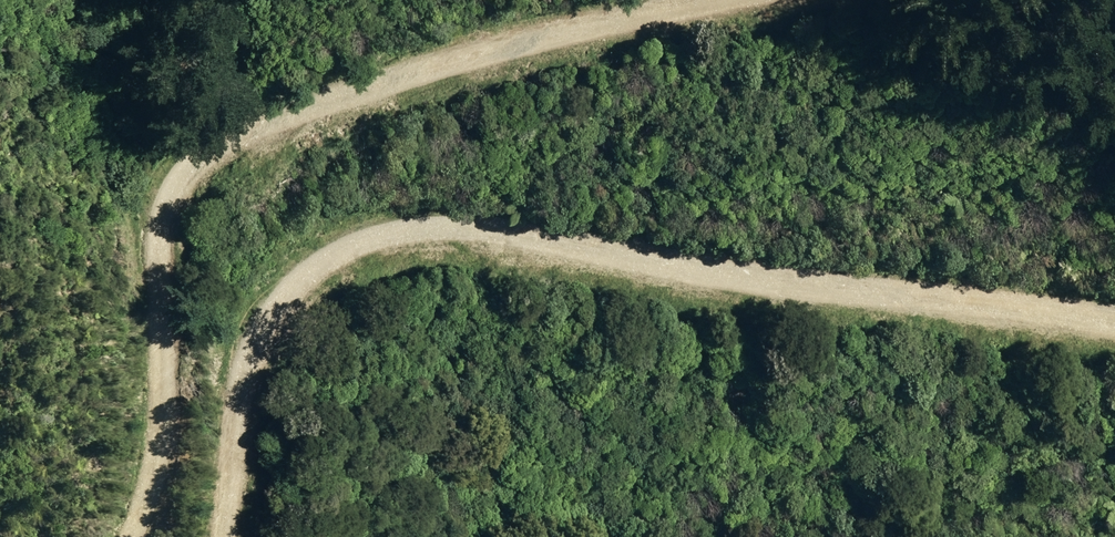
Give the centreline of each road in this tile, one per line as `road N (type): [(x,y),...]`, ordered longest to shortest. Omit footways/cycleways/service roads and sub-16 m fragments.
road 1 (track): [(1114,348),(712,250),(572,230),(378,235),(321,260),(266,345),(226,536)]
road 2 (track): [(122,536),(133,517),(157,380),(160,274),(173,204),(188,175),(217,152),(315,107),(613,26),(762,0)]

